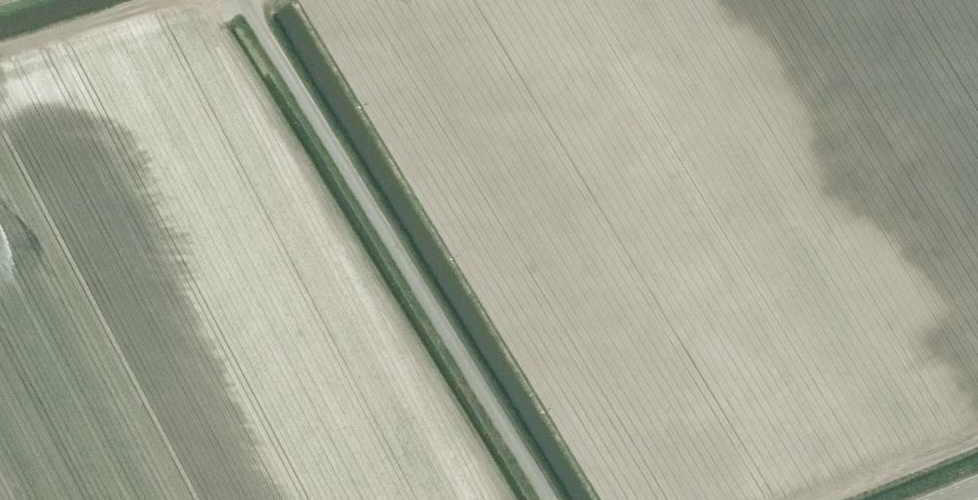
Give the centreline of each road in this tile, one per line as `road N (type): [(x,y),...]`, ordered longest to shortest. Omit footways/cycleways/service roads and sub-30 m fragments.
road 1 (unclassified): [(554,499),(245,0)]

